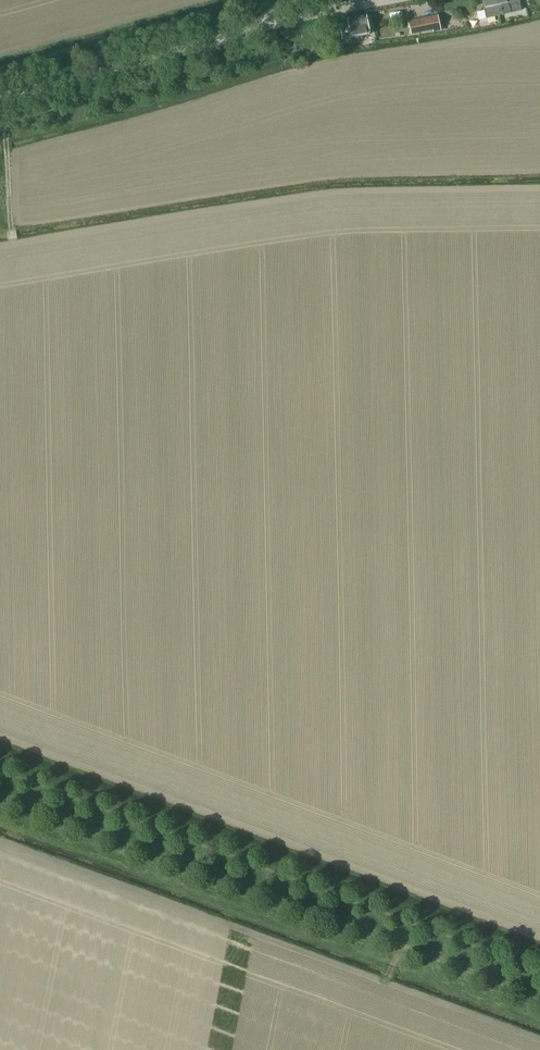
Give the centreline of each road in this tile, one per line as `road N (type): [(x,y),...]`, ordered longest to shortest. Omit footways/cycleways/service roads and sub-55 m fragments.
road 1 (track): [(539,996),(0,797)]
road 2 (unclassified): [(0,99),(379,0)]

